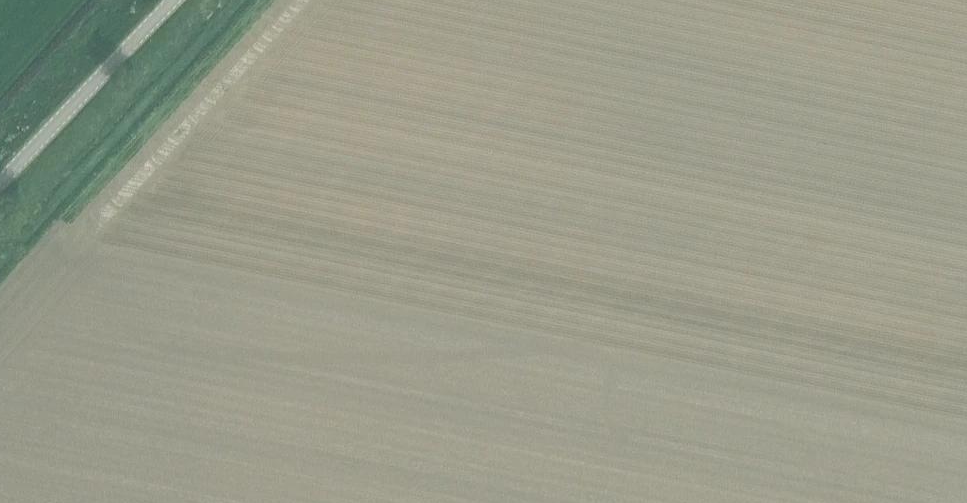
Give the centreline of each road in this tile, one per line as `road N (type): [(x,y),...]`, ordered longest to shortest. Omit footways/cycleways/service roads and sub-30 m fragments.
road 1 (unclassified): [(0,184),(172,0)]

